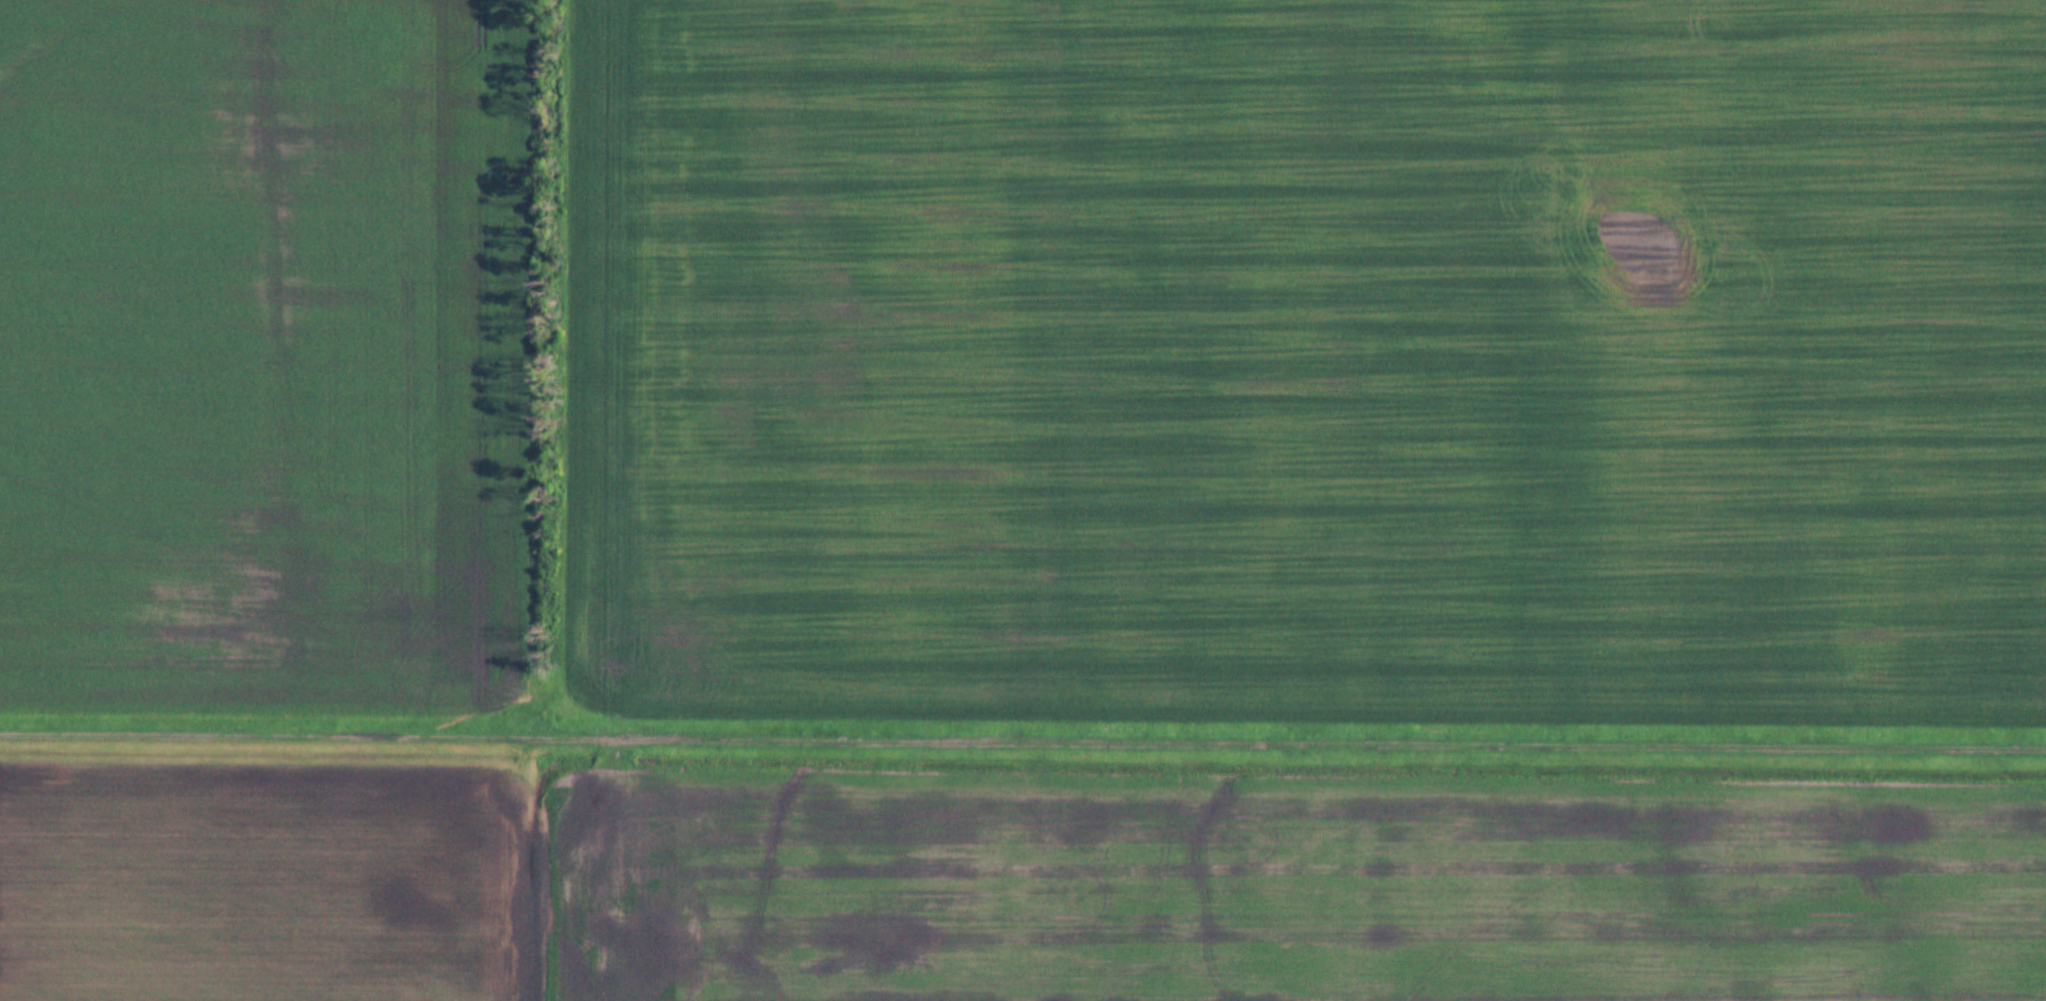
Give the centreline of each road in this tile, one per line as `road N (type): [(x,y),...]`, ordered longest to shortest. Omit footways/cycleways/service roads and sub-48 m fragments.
road 1 (track): [(2045,752),(0,730)]

